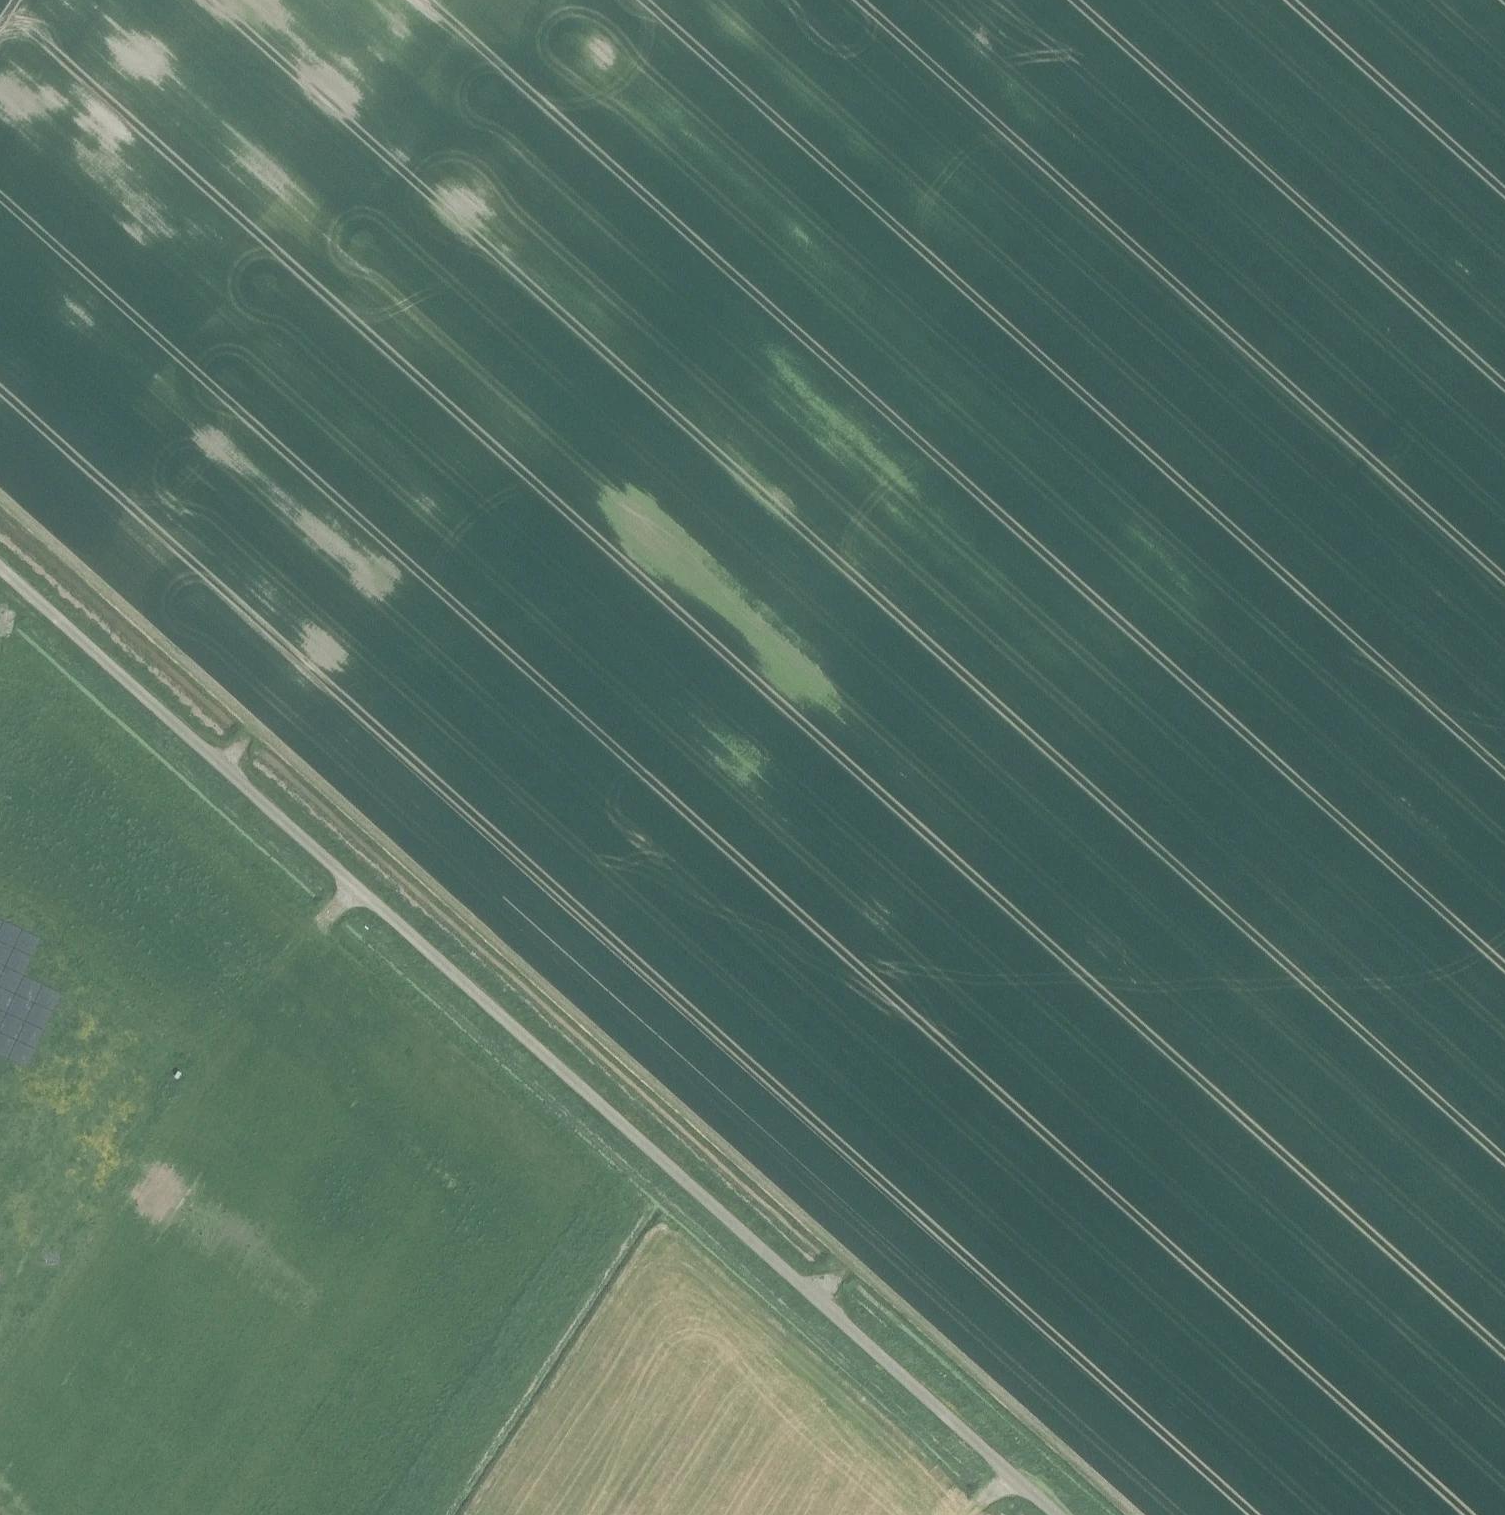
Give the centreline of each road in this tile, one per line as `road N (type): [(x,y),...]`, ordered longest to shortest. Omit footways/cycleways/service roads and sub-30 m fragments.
road 1 (unclassified): [(1055,1514),(0,568)]

